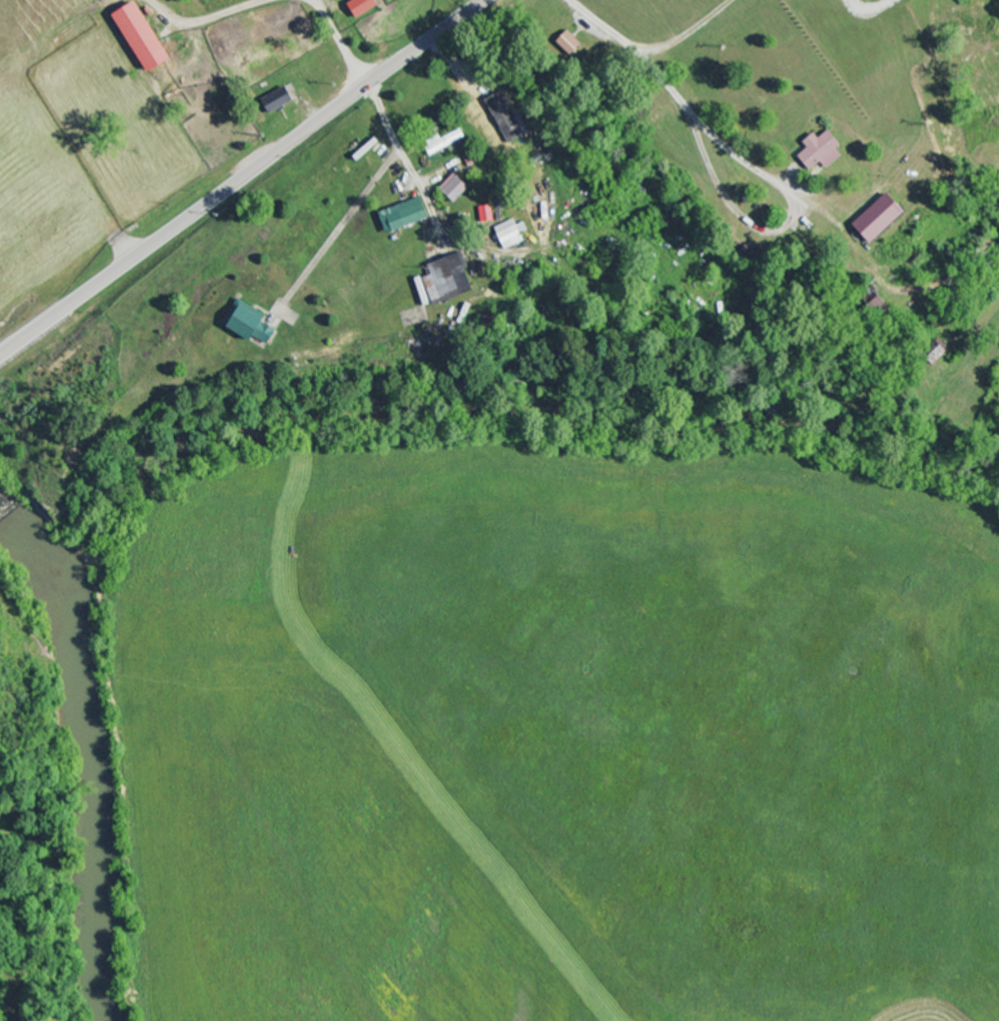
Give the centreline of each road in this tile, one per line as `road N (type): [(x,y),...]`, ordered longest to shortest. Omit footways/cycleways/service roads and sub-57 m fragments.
road 1 (secondary): [(0,356),(485,0)]
road 2 (residential): [(572,0),(807,213)]

